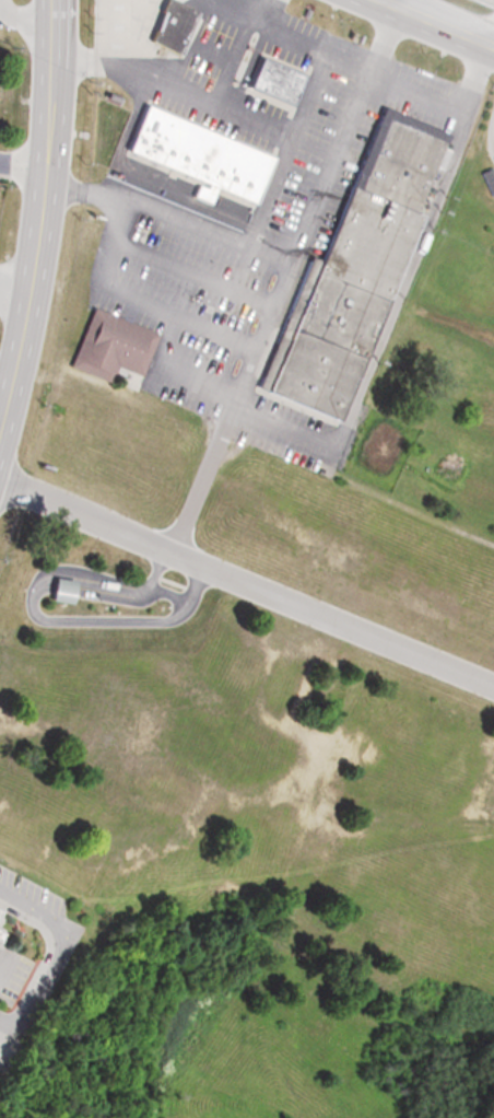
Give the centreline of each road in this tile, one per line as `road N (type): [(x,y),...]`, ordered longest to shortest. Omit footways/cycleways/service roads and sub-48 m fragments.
road 1 (residential): [(0,483),(493,687)]
road 2 (tertiary): [(0,407),(32,247),(52,0)]

